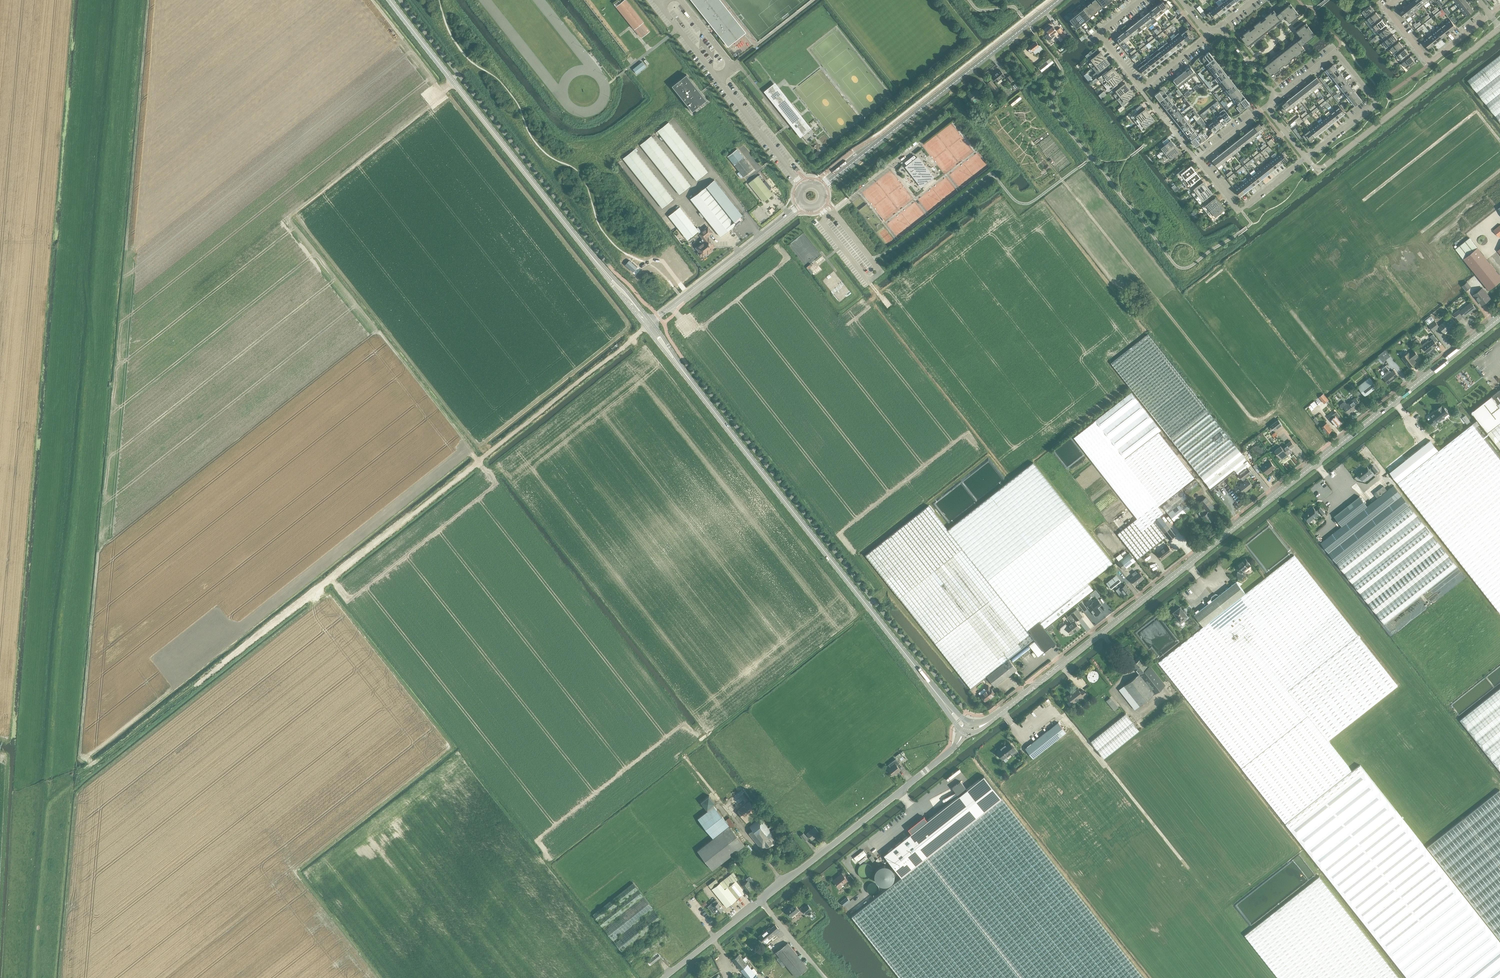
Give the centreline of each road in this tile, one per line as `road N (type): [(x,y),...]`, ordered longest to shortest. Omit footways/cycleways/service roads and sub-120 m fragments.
road 1 (secondary): [(990,720),(1499,318)]
road 2 (track): [(319,588),(645,327)]
road 3 (secondary): [(943,702),(690,380)]
road 4 (track): [(1062,179),(1253,419),(1280,411),(1315,454)]
road 5 (secondary): [(590,254),(390,0)]
road 6 (tertiary): [(820,188),(1059,0)]
road 7 (tertiary): [(761,900),(965,731)]
road 8 (unclassified): [(1307,158),(1322,169),(1499,28)]
road 9 (unclassified): [(804,186),(657,0)]
road 10 (track): [(38,810),(196,685)]
road 11 (tertiary): [(651,322),(802,204)]
road 12 (residential): [(1307,158),(1241,209),(1199,161)]
road 13 (residential): [(1377,104),(1334,53),(1277,100)]
road 14 (tertiary): [(663,977),(761,900)]

